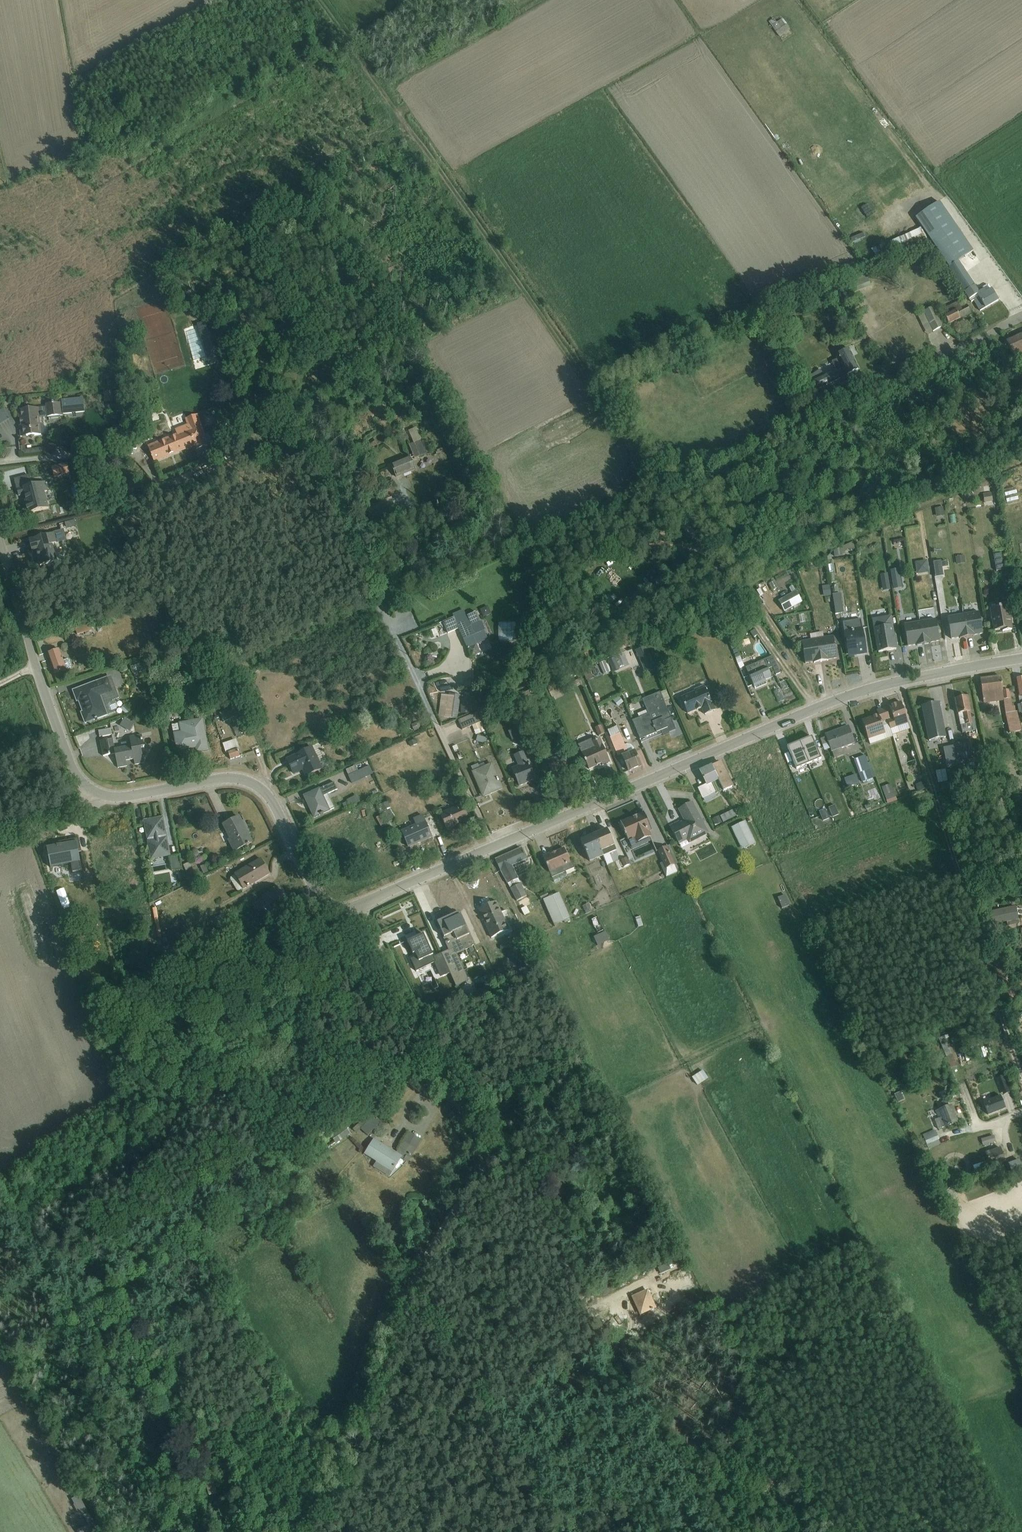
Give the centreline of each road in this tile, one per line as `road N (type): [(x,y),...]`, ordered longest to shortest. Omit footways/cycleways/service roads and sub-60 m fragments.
road 1 (track): [(357,52),(818,708)]
road 2 (track): [(294,1531),(348,1480),(407,1298),(488,1155),(359,906)]
road 3 (unclassified): [(359,906),(818,708),(892,683),(1021,659)]
road 4 (unclassified): [(359,906),(321,903),(273,804),(249,783),(211,781),(131,798),(94,793),(66,758),(37,667)]
road 5 (track): [(900,681),(1021,1070)]
road 6 (track): [(412,1287),(563,1531)]
road 7 (unclassified): [(1021,318),(814,413)]
road 8 (unclassified): [(37,667),(0,543)]

